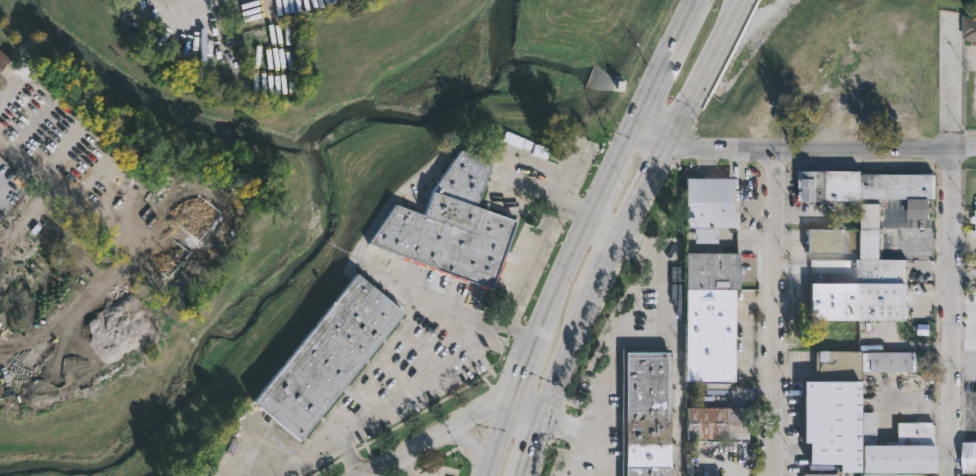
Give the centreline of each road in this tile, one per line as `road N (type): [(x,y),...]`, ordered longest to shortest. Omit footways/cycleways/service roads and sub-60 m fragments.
road 1 (residential): [(778,475),(778,148)]
road 2 (residential): [(949,475),(948,150)]
road 3 (residential): [(664,142),(975,150)]
road 4 (secondary): [(664,142),(738,0)]
road 5 (residential): [(366,475),(480,410),(507,410)]
road 6 (secondary): [(540,419),(592,291)]
road 7 (secondary): [(587,222),(534,340)]
road 8 (secondary): [(687,10),(634,122)]

